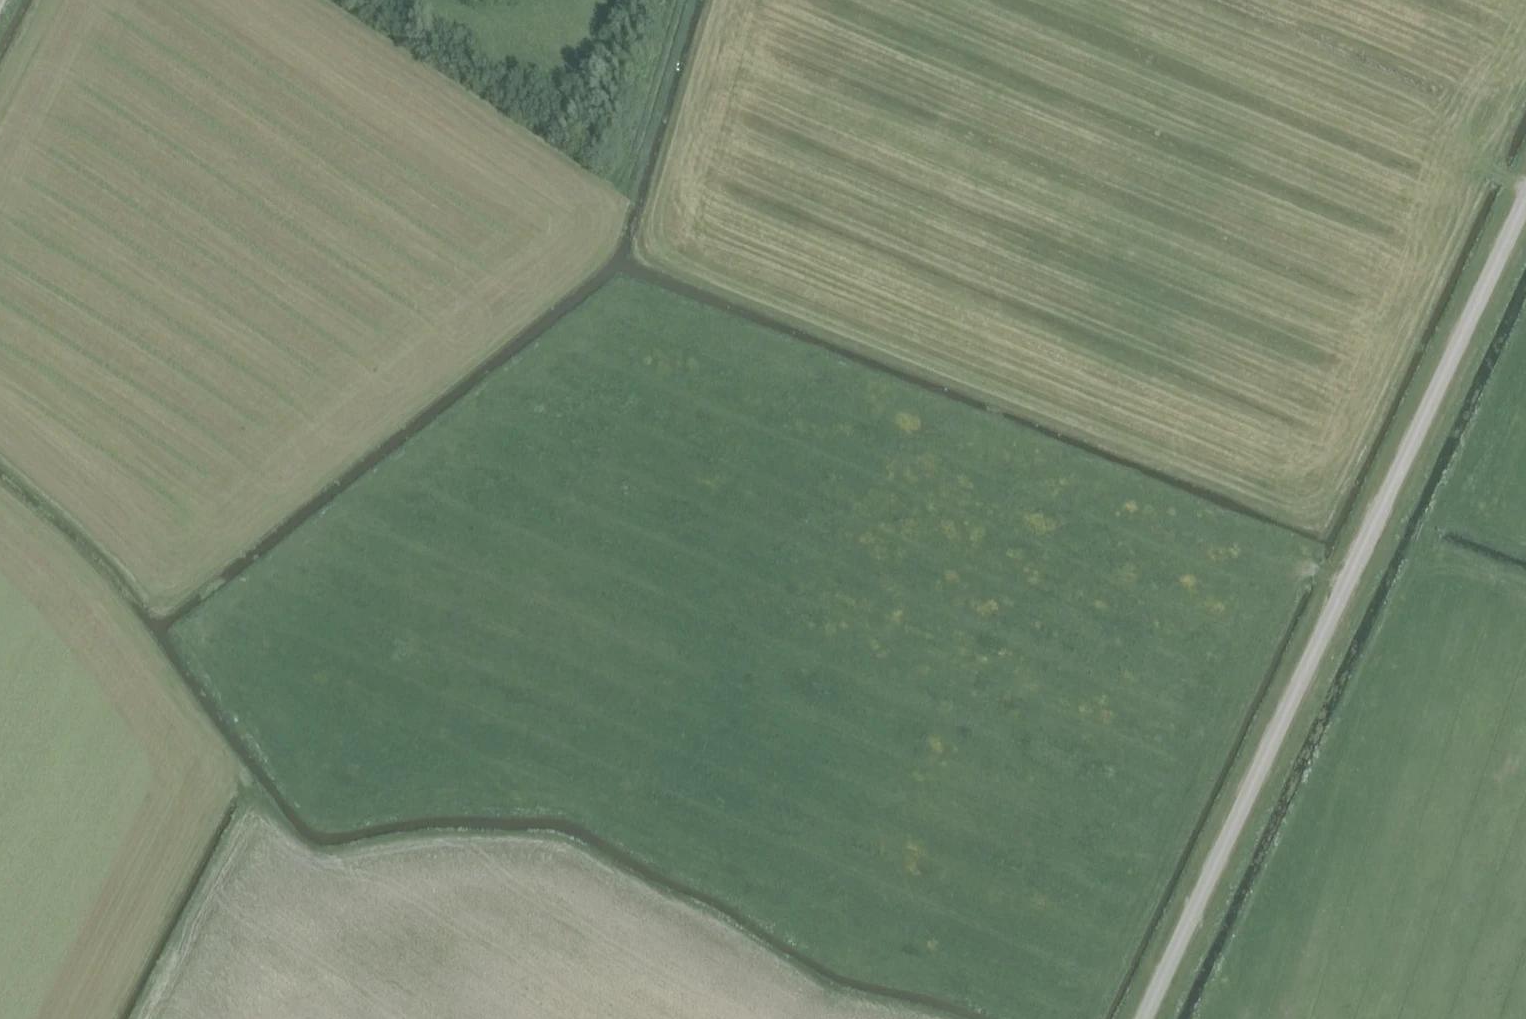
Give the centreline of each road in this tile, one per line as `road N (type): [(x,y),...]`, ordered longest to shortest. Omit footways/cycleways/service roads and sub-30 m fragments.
road 1 (unclassified): [(1145,1018),(1525,199)]

